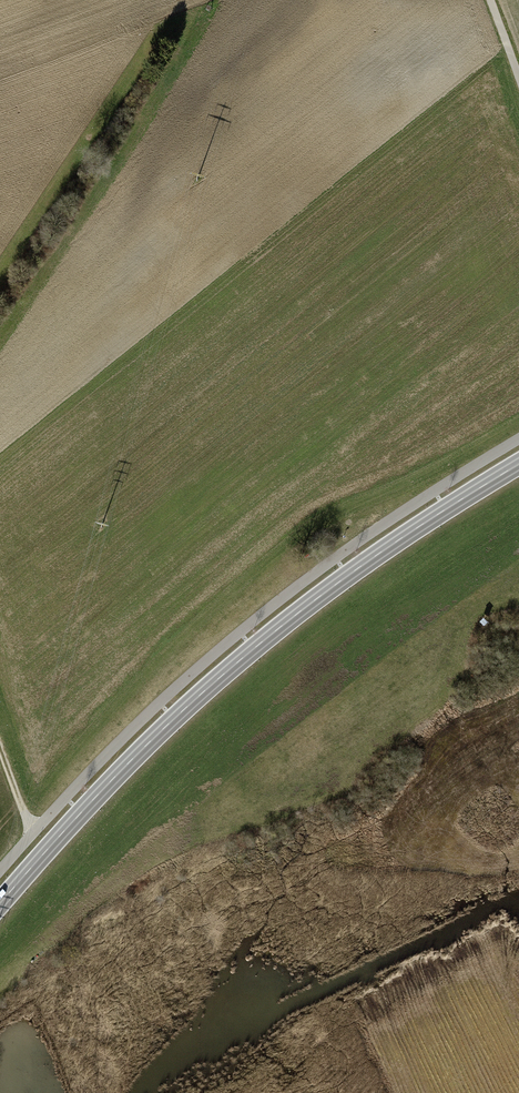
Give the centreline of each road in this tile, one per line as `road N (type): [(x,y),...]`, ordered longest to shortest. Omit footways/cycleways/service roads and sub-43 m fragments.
road 1 (secondary): [(518,465),(267,637),(165,725),(0,904)]
road 2 (track): [(0,871),(151,704),(251,619),(518,438)]

